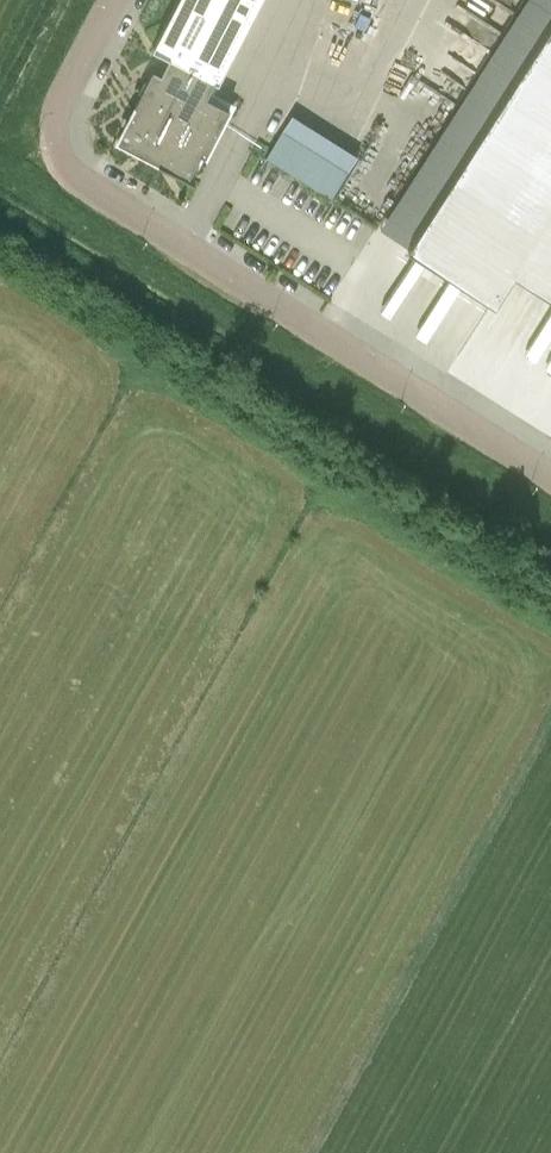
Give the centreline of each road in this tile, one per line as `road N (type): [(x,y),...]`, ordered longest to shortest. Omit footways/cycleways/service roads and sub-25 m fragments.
road 1 (unclassified): [(550,479),(84,185),(58,134),(62,107),(113,0)]

